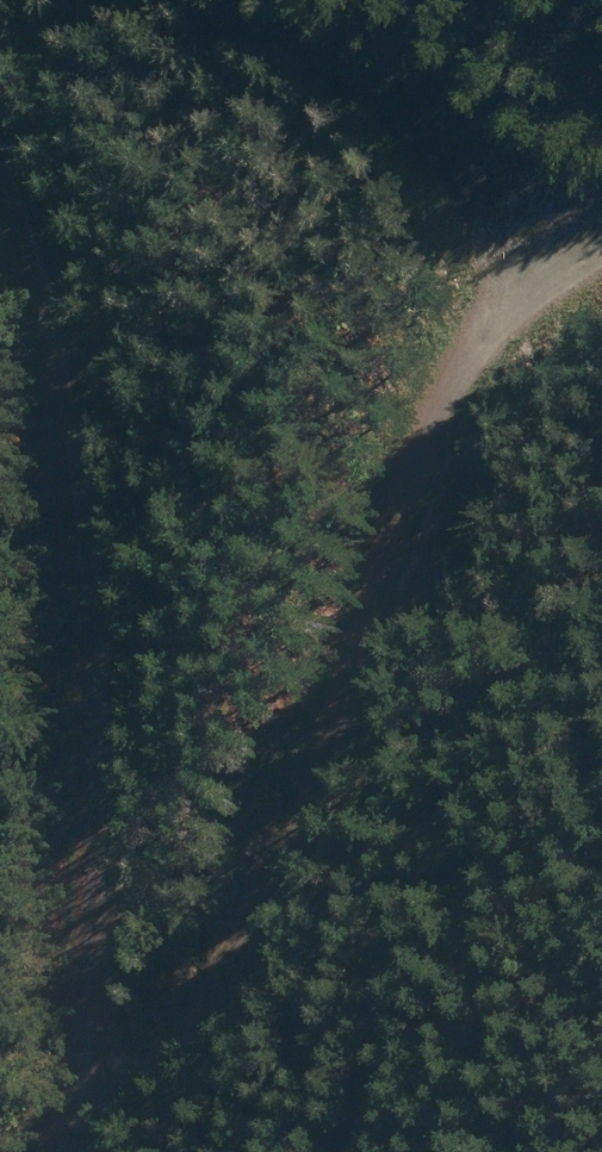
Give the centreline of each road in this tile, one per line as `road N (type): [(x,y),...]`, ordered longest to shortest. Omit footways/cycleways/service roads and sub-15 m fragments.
road 1 (track): [(99,1110),(222,990),(300,820),(381,543),(437,390),(537,290),(601,255)]
road 2 (track): [(81,1151),(99,1110),(89,635),(0,174)]

